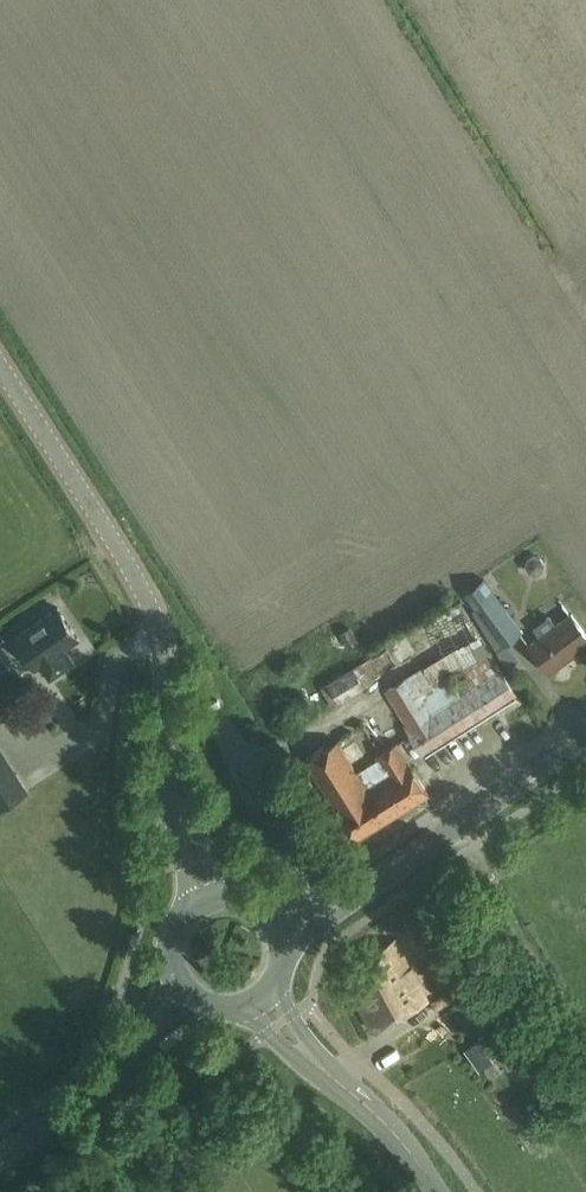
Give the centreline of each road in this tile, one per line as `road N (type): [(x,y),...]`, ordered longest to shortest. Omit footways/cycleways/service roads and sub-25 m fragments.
road 1 (tertiary): [(208,900),(166,781),(166,667),(154,617),(0,368)]
road 2 (tertiary): [(283,929),(365,887),(585,734)]
road 3 (tertiary): [(438,1191),(382,1123),(265,1009)]
road 4 (unclassified): [(0,1158),(109,1080),(186,1005)]
road 5 (tertiary): [(208,900),(171,934),(165,959),(186,1005)]

